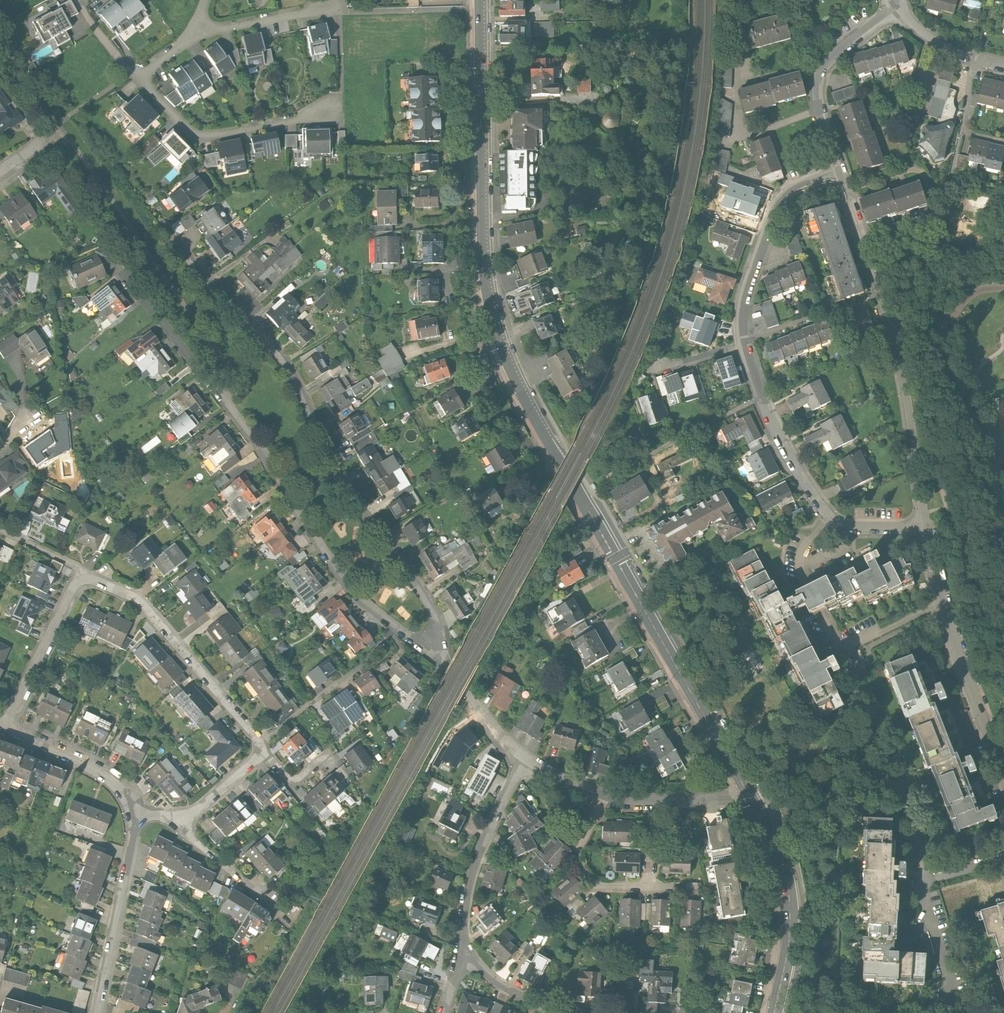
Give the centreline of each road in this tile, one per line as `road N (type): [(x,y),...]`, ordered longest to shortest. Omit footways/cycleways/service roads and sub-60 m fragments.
road 1 (secondary): [(749,793),(549,444),(499,338),(482,239),(480,0)]
road 2 (residential): [(840,171),(794,188),(774,210),(744,301),(744,345),(776,434),(829,517),(849,528),(921,527)]
road 3 (residential): [(429,651),(433,609),(336,480),(300,385),(274,344),(247,322)]
road 4 (residential): [(921,527),(899,356),(840,171)]
road 5 (residential): [(223,399),(359,597),(429,651)]
road 6 (residential): [(79,576),(133,595),(267,752)]
road 7 (residential): [(1003,771),(943,611),(921,527)]
road 8 (secondary): [(775,1012),(791,932),(790,884),(749,793)]
road 9 (residential): [(749,793),(627,801),(529,760)]
road 10 (residential): [(137,75),(201,136),(331,107)]
road 11 (residential): [(460,957),(482,850),(529,760)]
road 12 (residential): [(898,8),(819,77),(818,99),(840,171)]
road 13 (residential): [(98,1012),(137,816)]
road 14 (residential): [(4,726),(79,576)]
road 15 (residential): [(119,270),(223,399)]
road 16 (residential): [(137,816),(102,774),(4,726)]
road 17 (residential): [(267,752),(194,812),(137,816)]
road 18 (residential): [(529,760),(429,651)]
road 19 (residential): [(460,957),(541,1006),(586,1012)]
road 20 (residential): [(200,26),(333,7)]
road 21 (residential): [(1003,67),(929,40),(898,8)]

